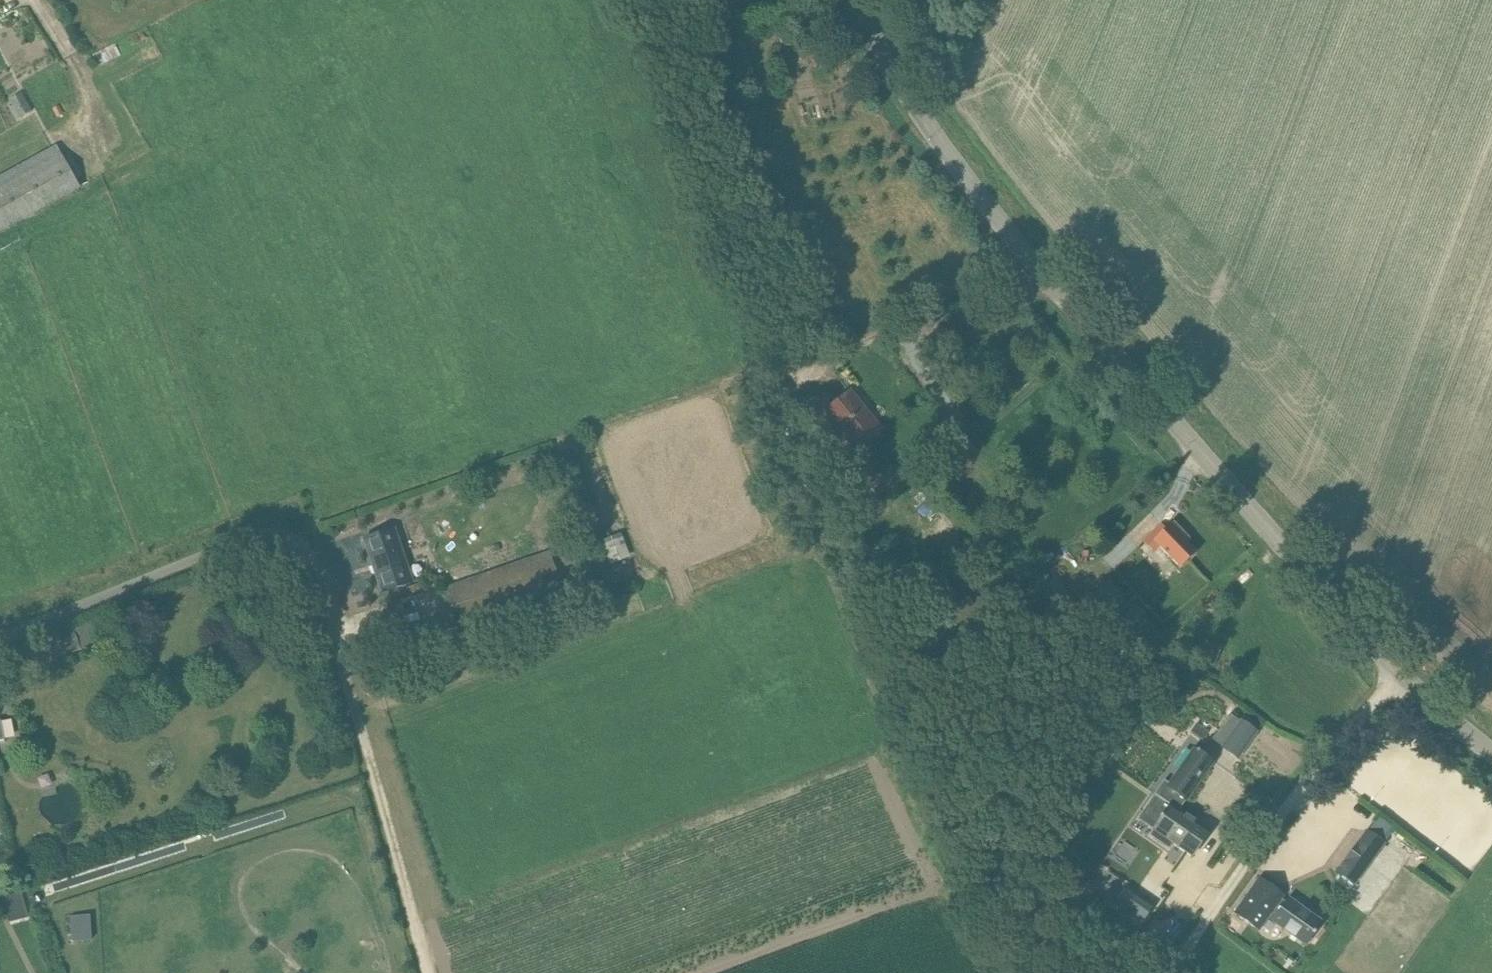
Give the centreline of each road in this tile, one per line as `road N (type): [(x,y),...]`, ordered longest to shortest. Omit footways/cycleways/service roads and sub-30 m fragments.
road 1 (unclassified): [(1491,754),(1399,675),(1059,286),(958,153),(862,0)]
road 2 (track): [(432,972),(328,580),(303,546),(249,544),(0,629)]
road 3 (track): [(1399,675),(1304,784),(1171,972)]

